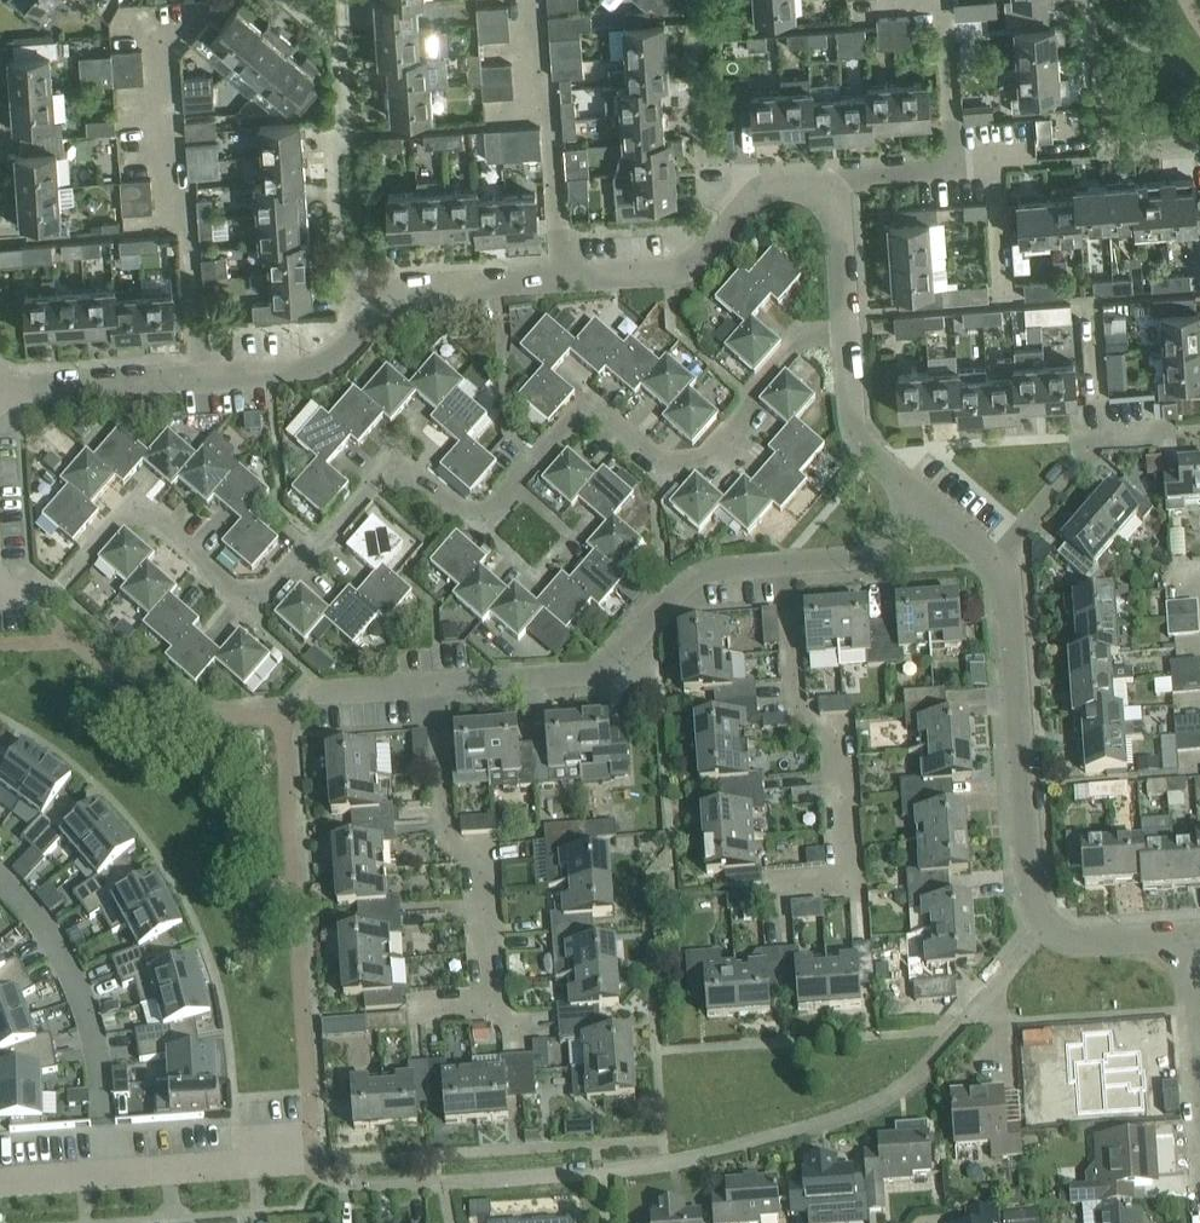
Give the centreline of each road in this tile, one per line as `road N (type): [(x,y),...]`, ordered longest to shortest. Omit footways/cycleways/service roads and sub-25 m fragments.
road 1 (residential): [(846,330),(801,334),(701,457),(651,462),(587,403),(491,509),(467,518),(400,464),(379,464),(259,594),(233,591),(150,516),(129,512),(54,592),(0,596)]
road 2 (residential): [(0,394),(293,367),(338,353),(384,302),(439,282),(673,274),(760,189),(835,182)]
road 3 (residential): [(305,699),(594,672),(705,570),(860,557),(928,499)]
road 4 (residential): [(0,1180),(275,1153),(346,1185),(443,1181)]
road 5 (residential): [(1035,925),(1008,576),(996,560)]
road 6 (residential): [(1199,1147),(1184,936)]
road 7 (residential): [(835,182),(995,158),(1038,161)]
road 8 (residential): [(928,499),(857,436),(846,330)]
road 9 (residential): [(996,560),(1100,435)]
road 10 (residential): [(1184,936),(1075,942),(1035,925)]
road 11 (residential): [(846,330),(835,182)]
road 12 (residential): [(1100,435),(1089,297)]

